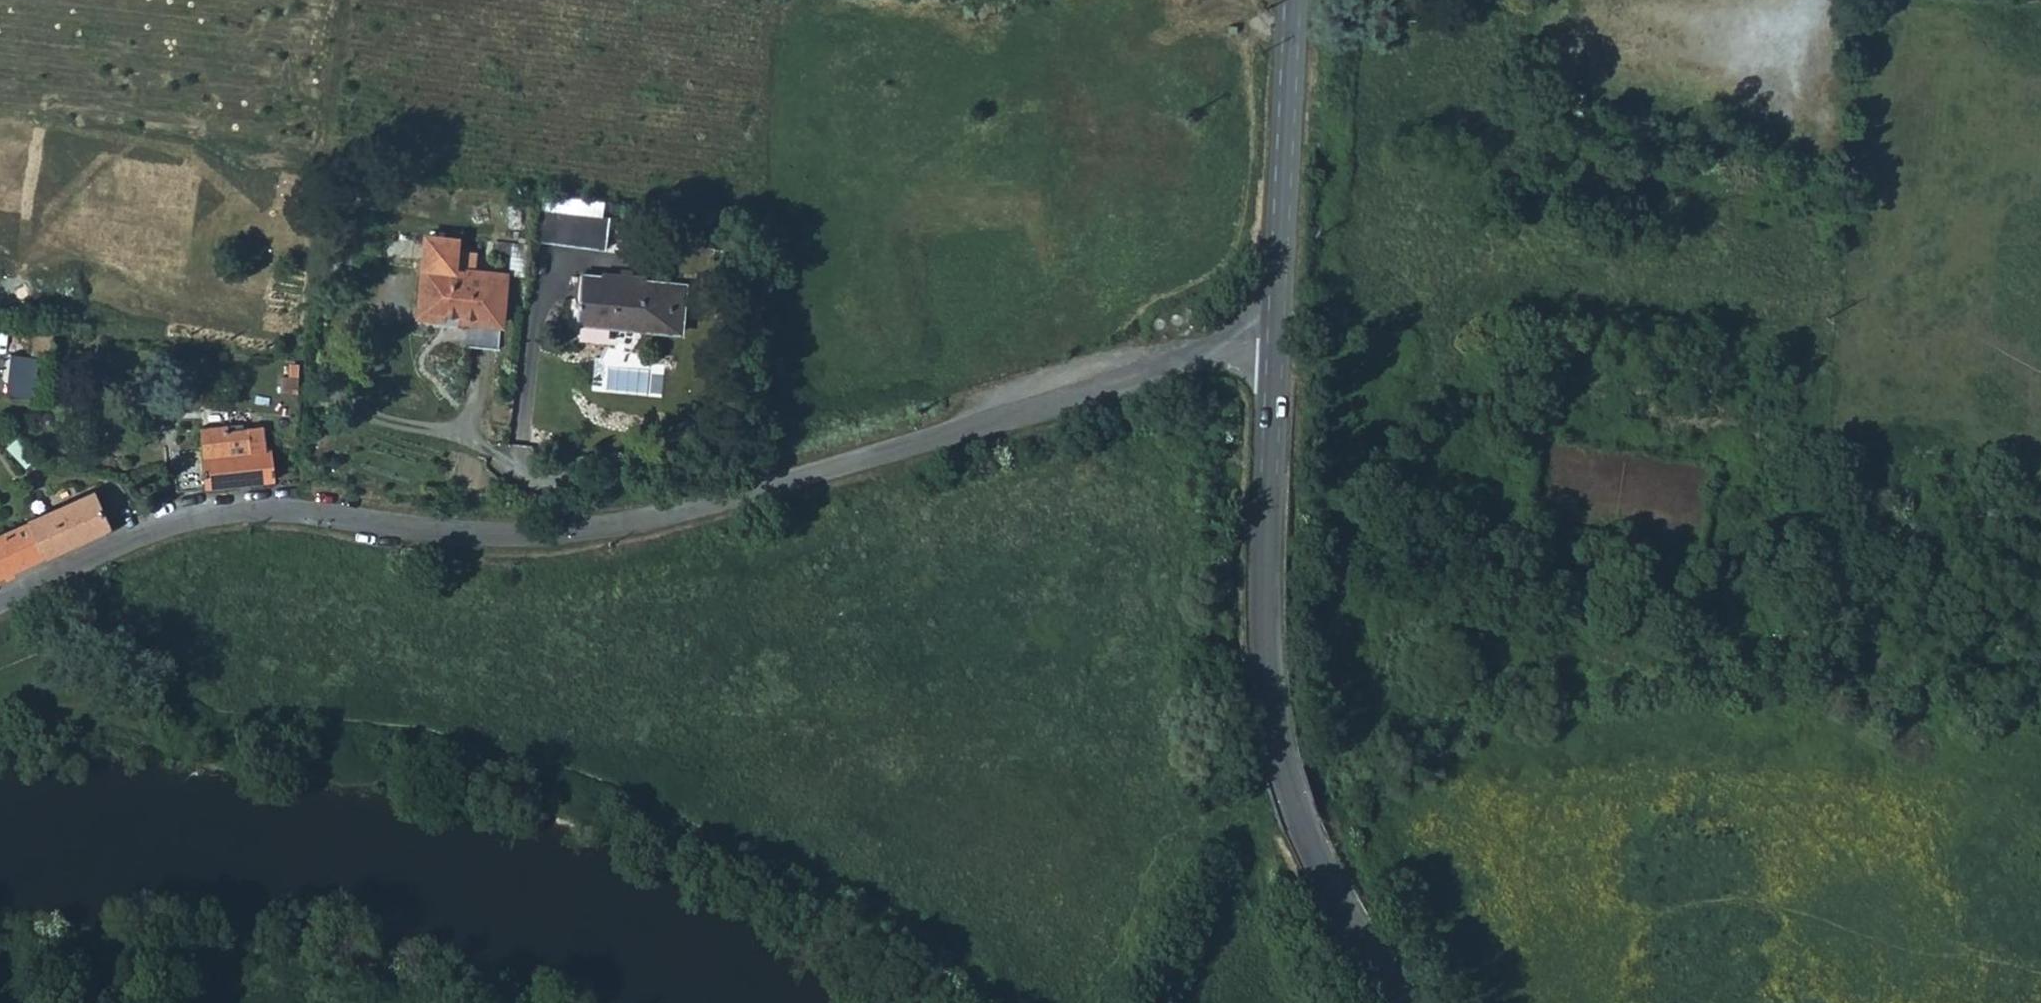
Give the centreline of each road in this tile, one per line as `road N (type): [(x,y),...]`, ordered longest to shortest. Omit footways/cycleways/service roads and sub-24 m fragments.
road 1 (unclassified): [(0,602),(154,524),(240,512),(326,514),(416,534),(506,541),(644,522),(824,475),(1104,380),(1271,342)]
road 2 (secondary): [(1271,342),(1265,686),(1284,782),(1312,856),(1408,1002)]
road 3 (secondary): [(1282,120),(1271,342)]

